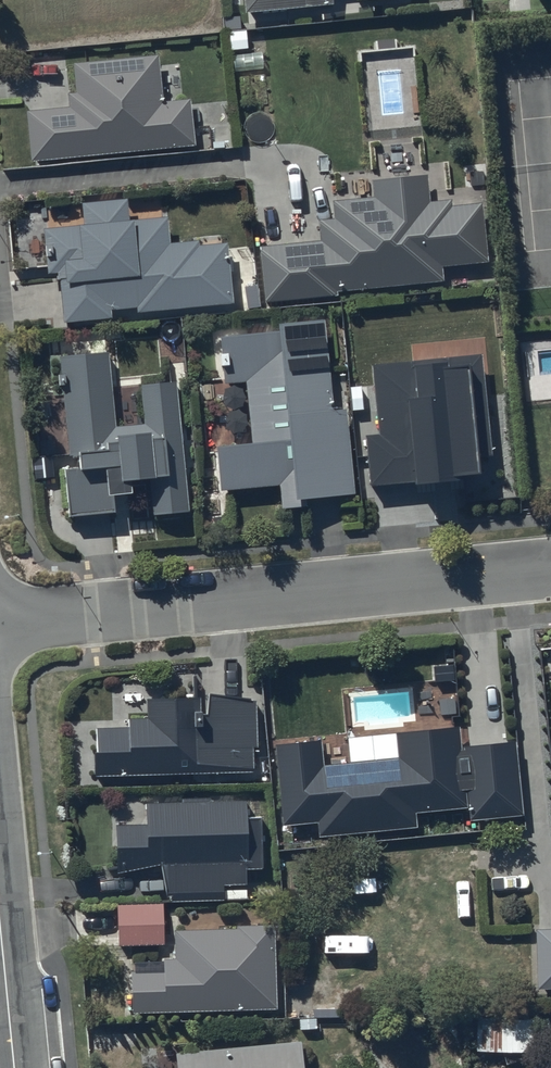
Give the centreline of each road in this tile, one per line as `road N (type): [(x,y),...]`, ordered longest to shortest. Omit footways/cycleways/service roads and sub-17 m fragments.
road 1 (residential): [(550,568),(0,623)]
road 2 (tertiary): [(0,889),(17,1067)]

